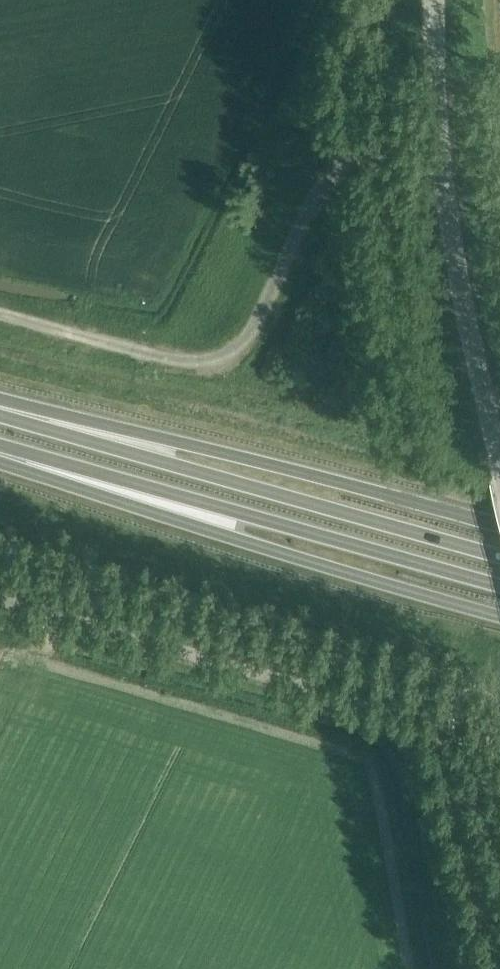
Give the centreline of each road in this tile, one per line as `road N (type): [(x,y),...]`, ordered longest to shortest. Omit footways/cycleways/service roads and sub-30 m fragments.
road 1 (unclassified): [(488,968),(423,752),(396,719),(0,600)]
road 2 (track): [(0,313),(181,362),(216,359),(250,335),(327,176),(443,144)]
road 3 (trunk): [(0,458),(59,483),(499,616)]
road 4 (trunk): [(499,554),(0,409)]
road 5 (trunk): [(0,449),(499,585)]
road 6 (trunk): [(499,525),(0,400)]
road 7 (unclassified): [(499,466),(459,294),(436,65),(439,0)]

